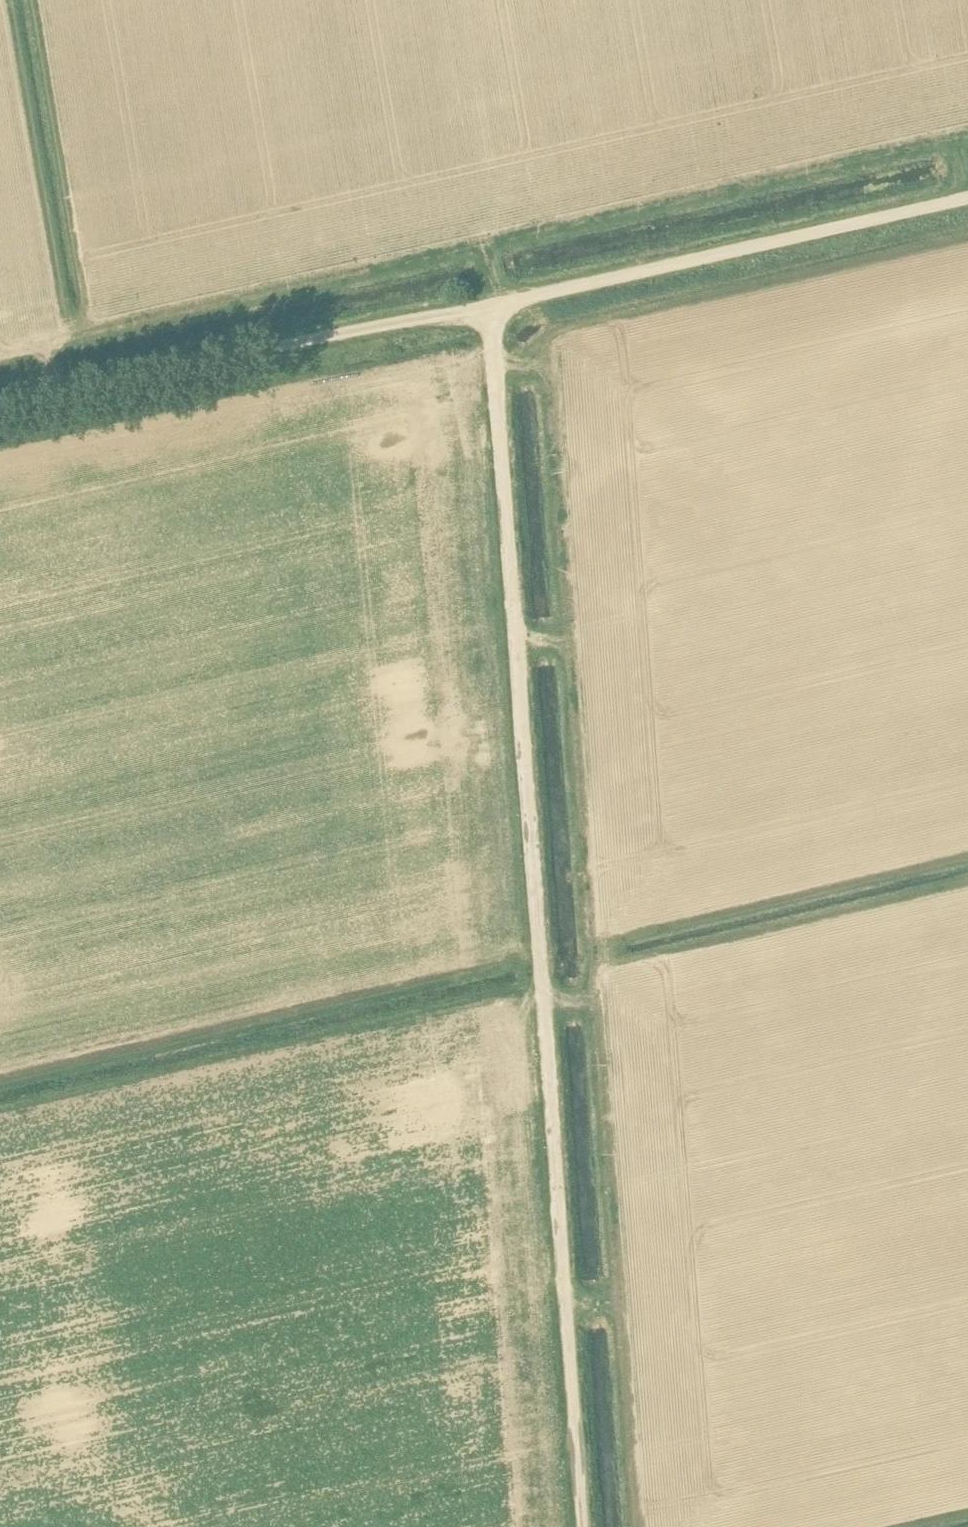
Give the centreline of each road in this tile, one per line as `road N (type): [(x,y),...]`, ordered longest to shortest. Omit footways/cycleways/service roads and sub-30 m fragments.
road 1 (unclassified): [(967,193),(0,409)]

